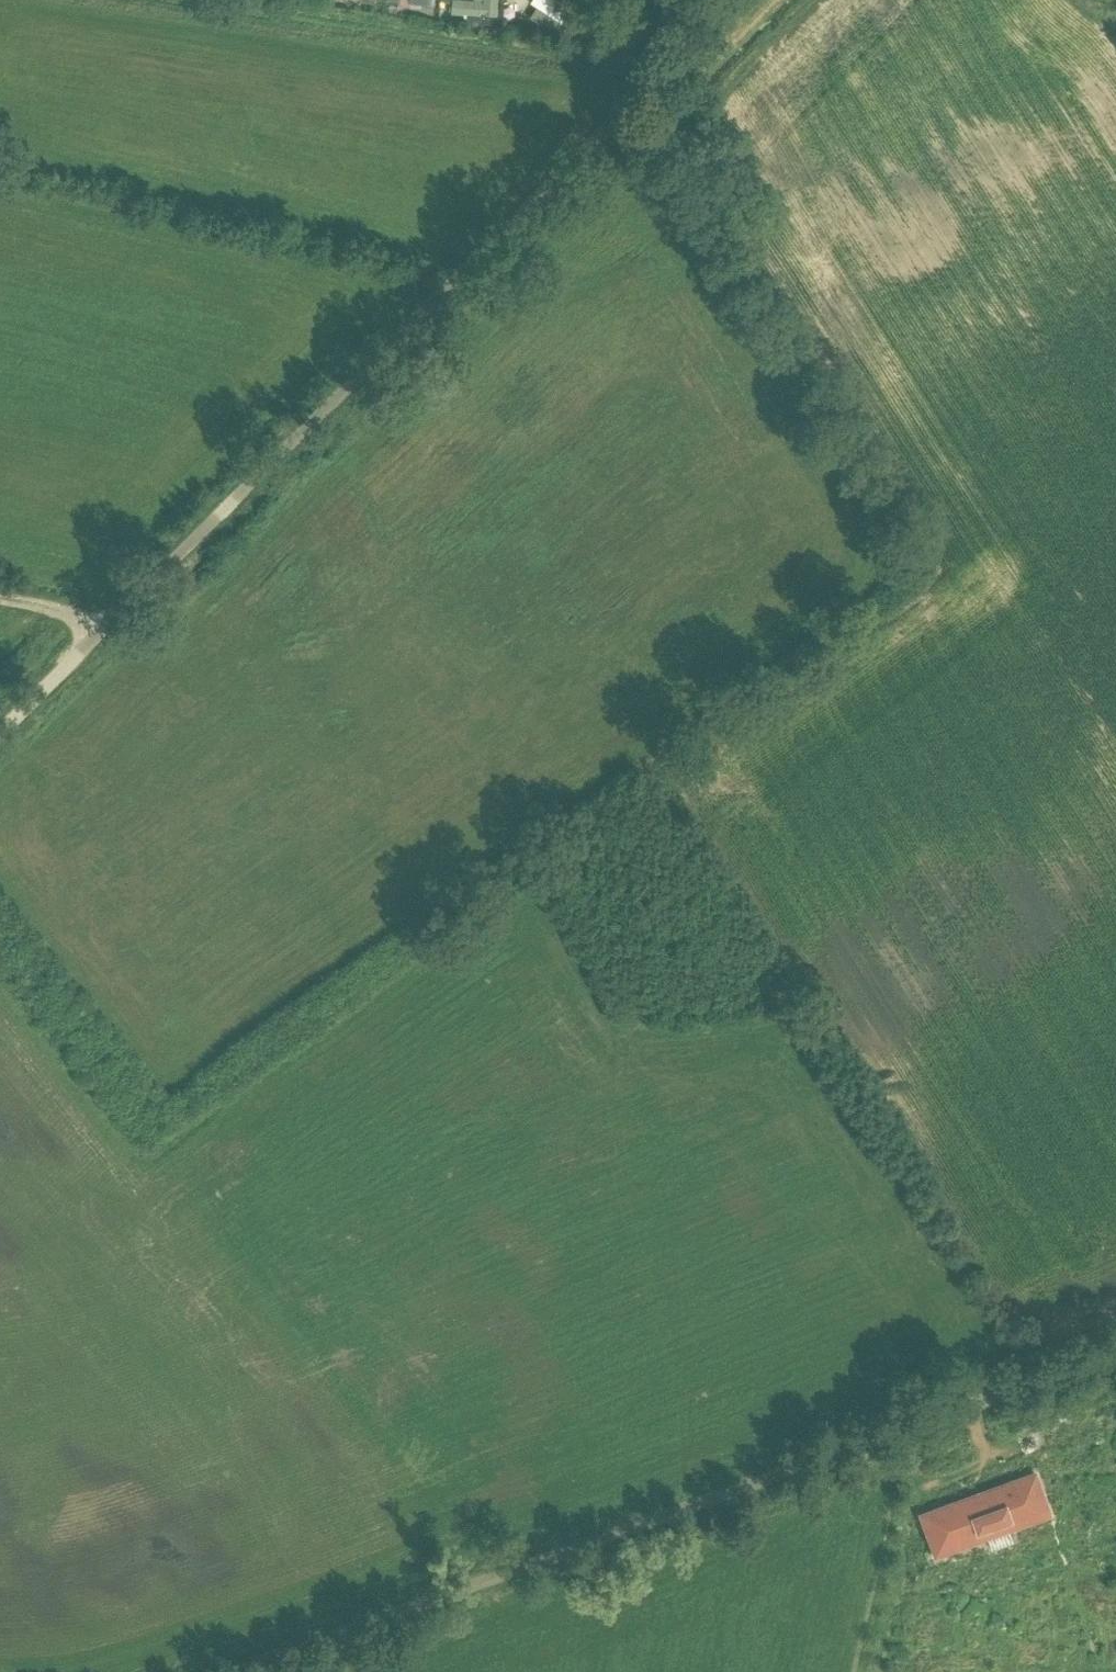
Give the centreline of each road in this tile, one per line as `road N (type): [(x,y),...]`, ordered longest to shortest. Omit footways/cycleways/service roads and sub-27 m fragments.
road 1 (unclassified): [(0,730),(727,0)]
road 2 (unclassified): [(234,1671),(1115,1350)]

